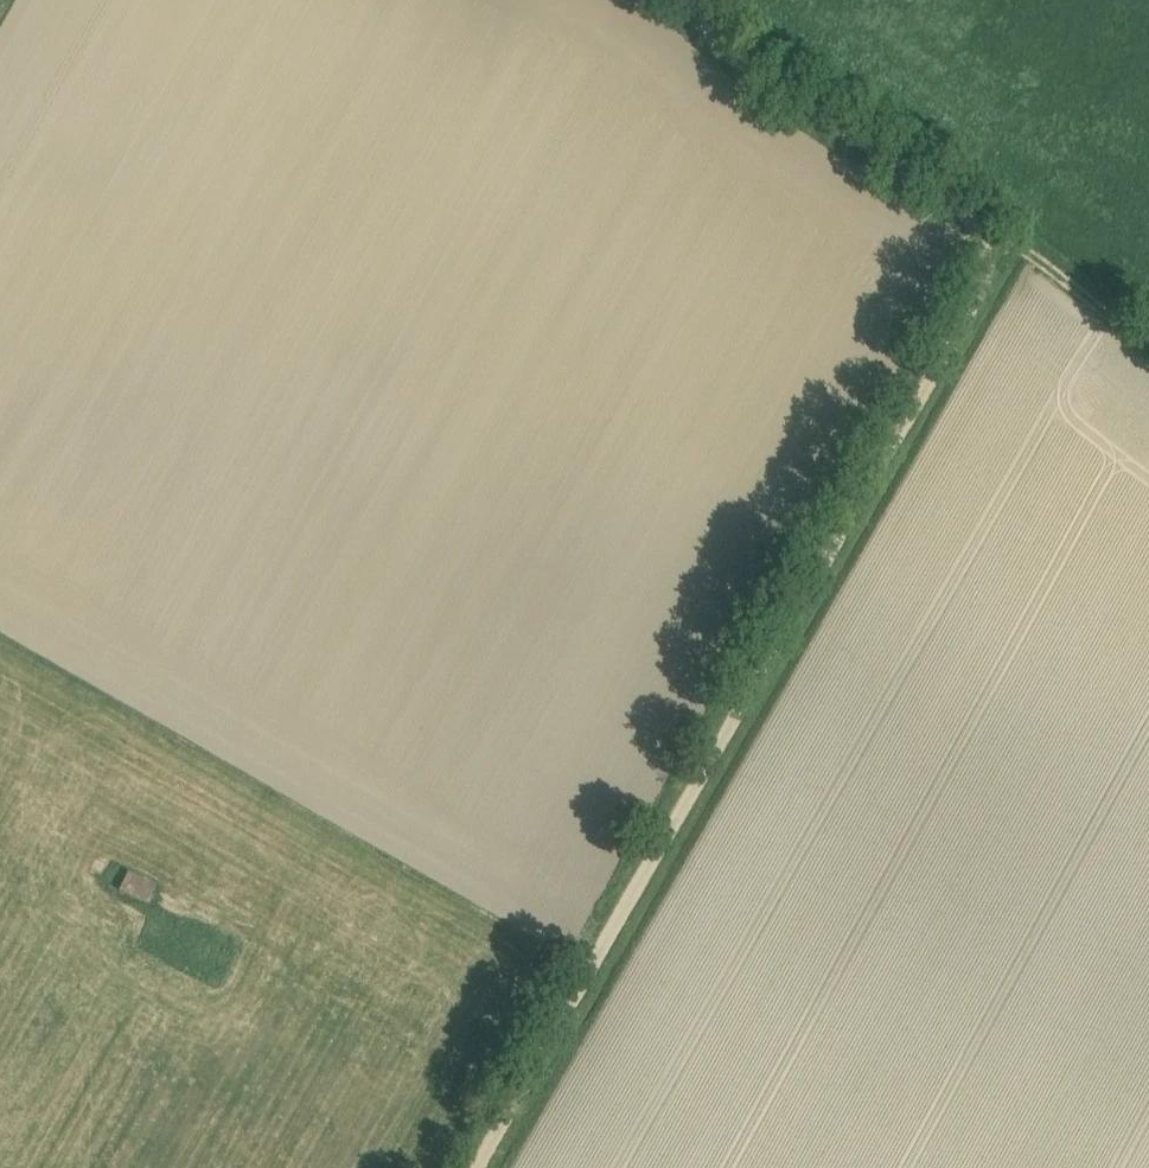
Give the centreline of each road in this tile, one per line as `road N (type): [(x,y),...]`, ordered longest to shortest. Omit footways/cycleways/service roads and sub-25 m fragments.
road 1 (track): [(1008,238),(477,1167)]
road 2 (track): [(696,0),(1008,238)]
road 3 (track): [(1008,238),(1148,337)]

